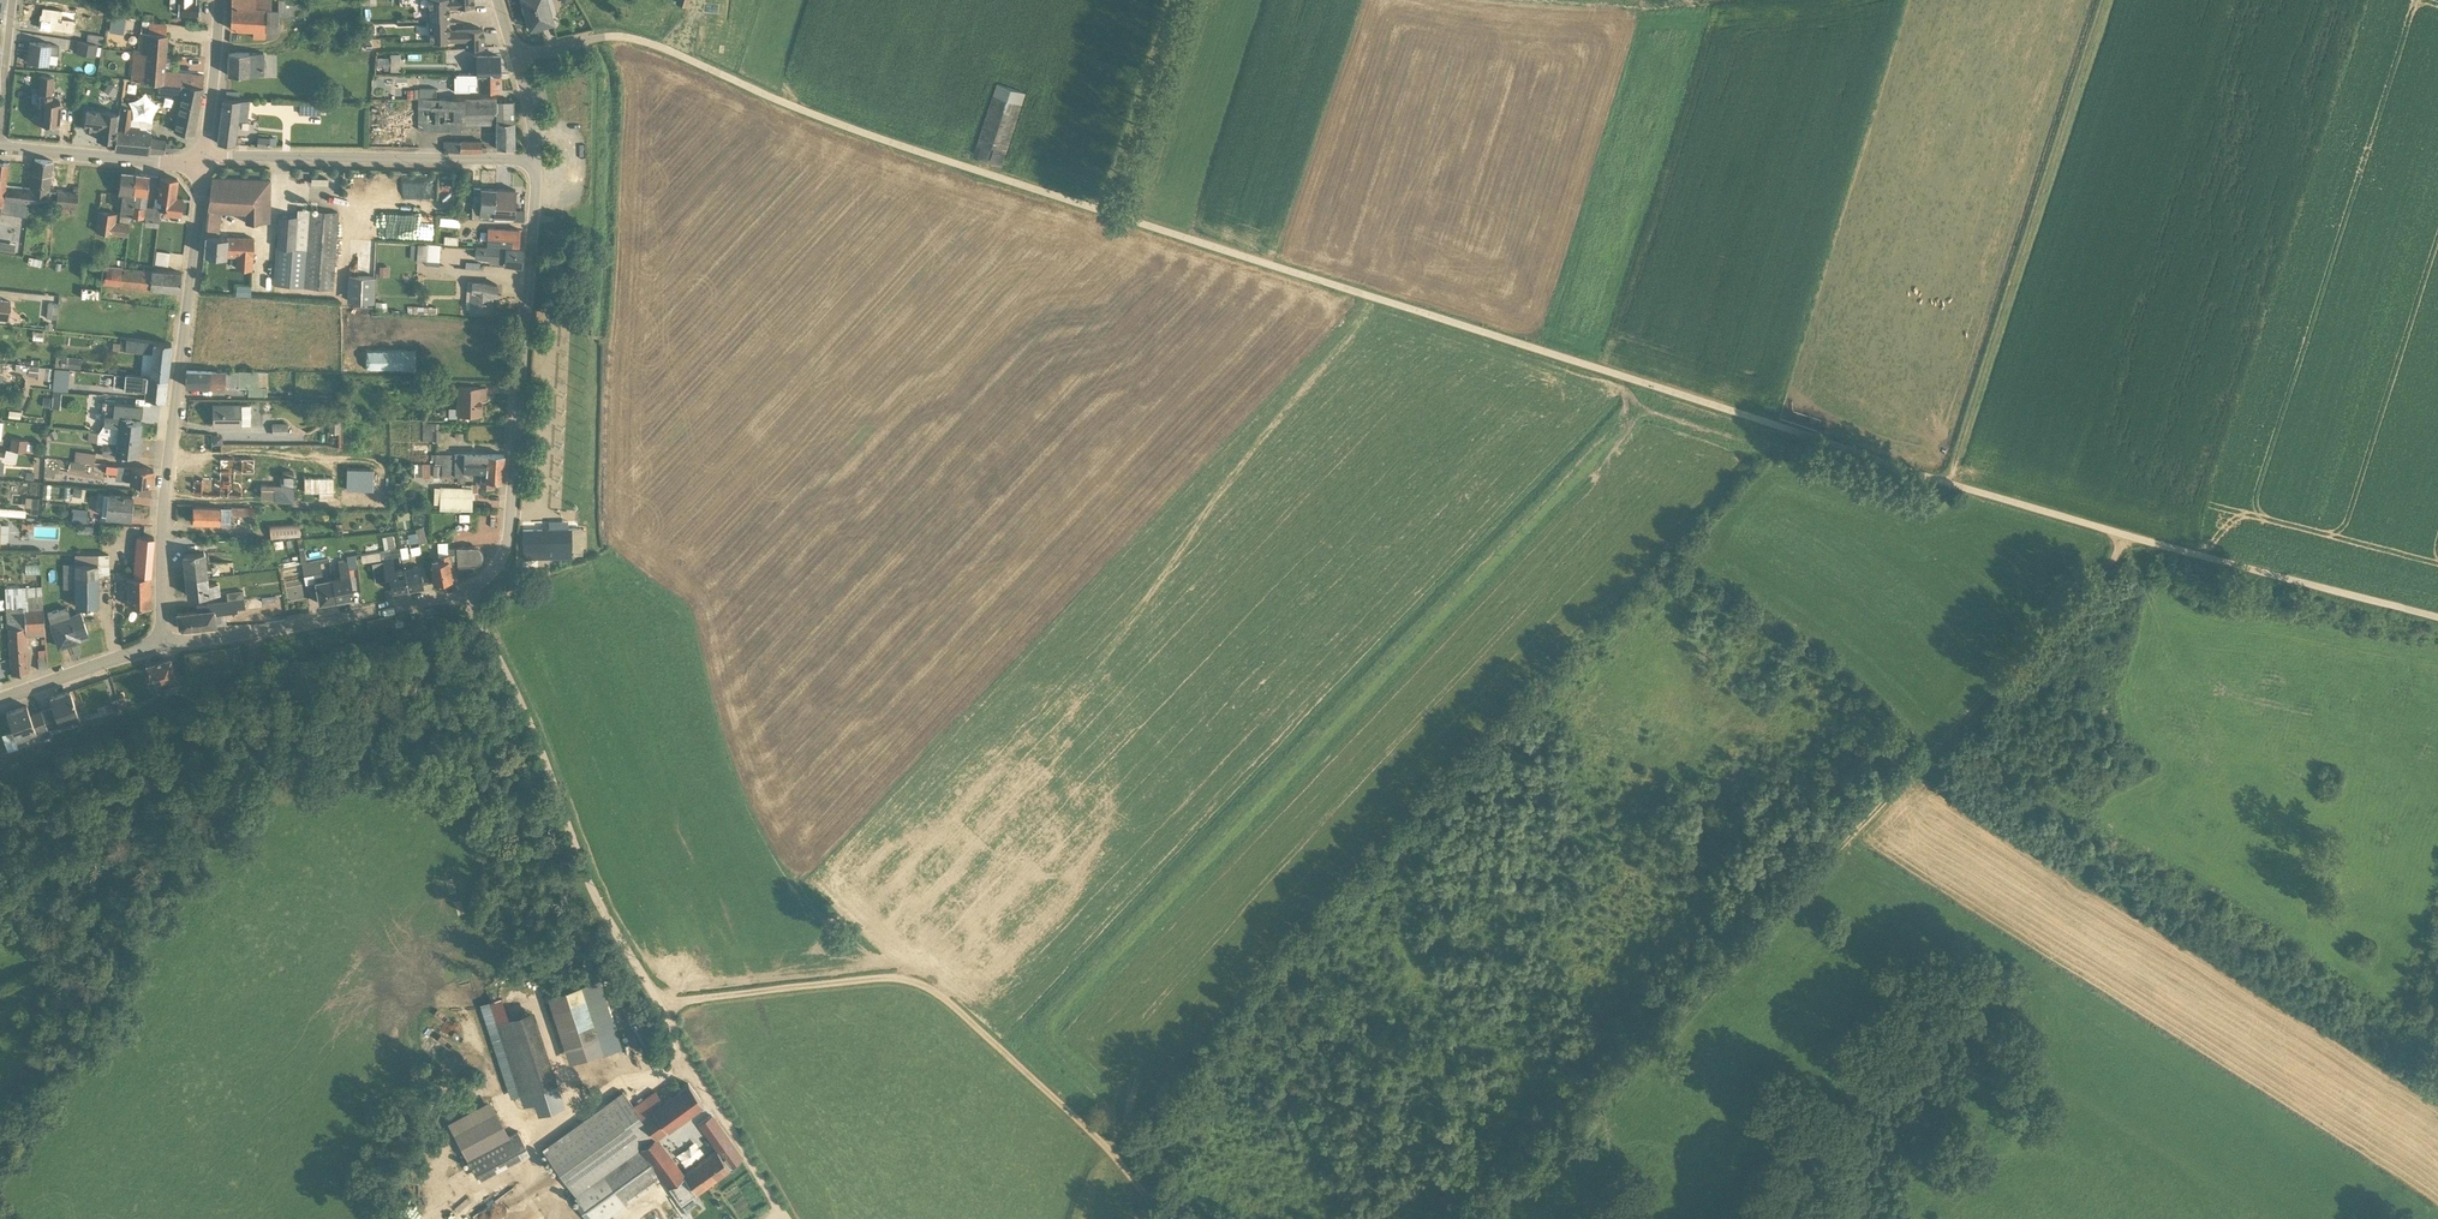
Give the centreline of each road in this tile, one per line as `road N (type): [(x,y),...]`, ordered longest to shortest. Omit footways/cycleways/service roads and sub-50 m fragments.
road 1 (unclassified): [(519,59),(626,37),(798,108),(1946,479),(2437,613)]
road 2 (track): [(2127,532),(2108,564),(1487,1218)]
road 3 (track): [(662,1003),(885,975),(926,984),(1128,1166),(1165,1218)]
road 4 (track): [(1946,479),(2103,0)]
road 5 (residential): [(162,644),(164,519),(205,159)]
road 6 (unclassified): [(465,591),(534,733),(591,884),(662,1003)]
road 7 (residential): [(465,591),(489,573),(507,538),(537,161)]
road 8 (residential): [(537,161),(205,159)]
road 9 (residential): [(162,644),(465,591)]
road 10 (track): [(662,1003),(790,1218)]
road 11 (residential): [(205,159),(176,164),(0,149)]
road 12 (residential): [(0,701),(162,644)]
road 13 (track): [(376,1218),(452,1064)]
road 14 (residential): [(205,159),(219,0)]
road 15 (residential): [(0,124),(13,0)]

